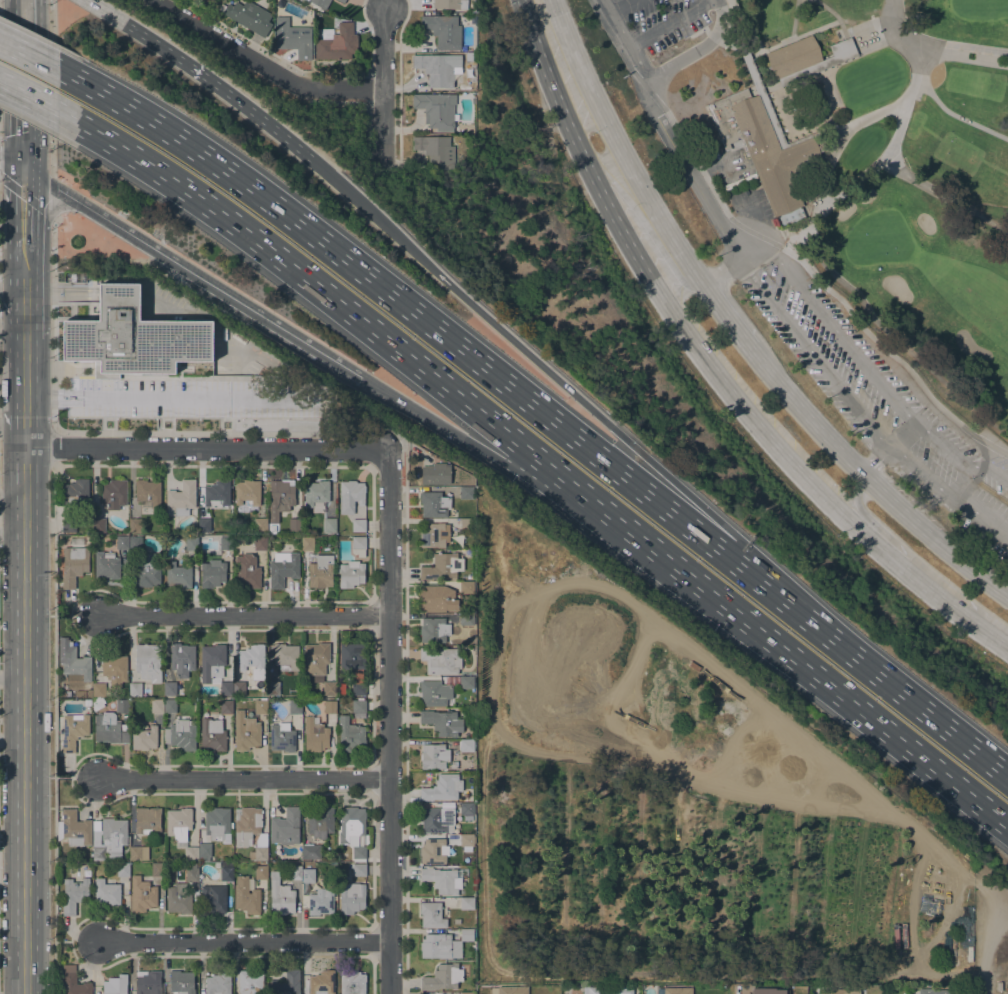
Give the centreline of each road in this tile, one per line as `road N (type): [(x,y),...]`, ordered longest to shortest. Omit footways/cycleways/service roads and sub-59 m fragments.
road 1 (motorway): [(69,118),(218,210),(1007,825)]
road 2 (track): [(897,817),(778,803),(664,769),(519,743),(501,732),(492,701),(509,605),(566,579),(623,596),(988,887),(1002,905)]
road 3 (motorway): [(773,592),(222,168),(58,68)]
road 4 (motorway): [(773,592),(735,535),(313,162)]
road 5 (primary): [(530,0),(532,23),(585,151),(652,275),(775,441),(845,511)]
road 6 (primary): [(26,993),(24,449)]
road 7 (residential): [(390,993),(385,454)]
road 8 (motorway): [(24,170),(361,377)]
road 9 (residential): [(385,454),(24,449)]
road 10 (primary): [(701,287),(639,187),(545,0)]
road 11 (motorway): [(1007,778),(773,592)]
road 12 (residential): [(390,616),(95,615)]
road 13 (residential): [(390,778),(96,778)]
road 14 (residential): [(390,942),(97,941)]
road 15 (motorway): [(361,377),(608,513)]
road 16 (residential): [(383,88),(293,82),(155,0)]
road 17 (track): [(497,964),(487,937),(484,753),(501,732)]
road 18 (primary): [(869,485),(747,350)]
road 19 (motorway): [(313,162),(168,53)]
road 20 (primary): [(24,170),(24,0)]
road 21 (primary): [(902,564),(1007,643)]

